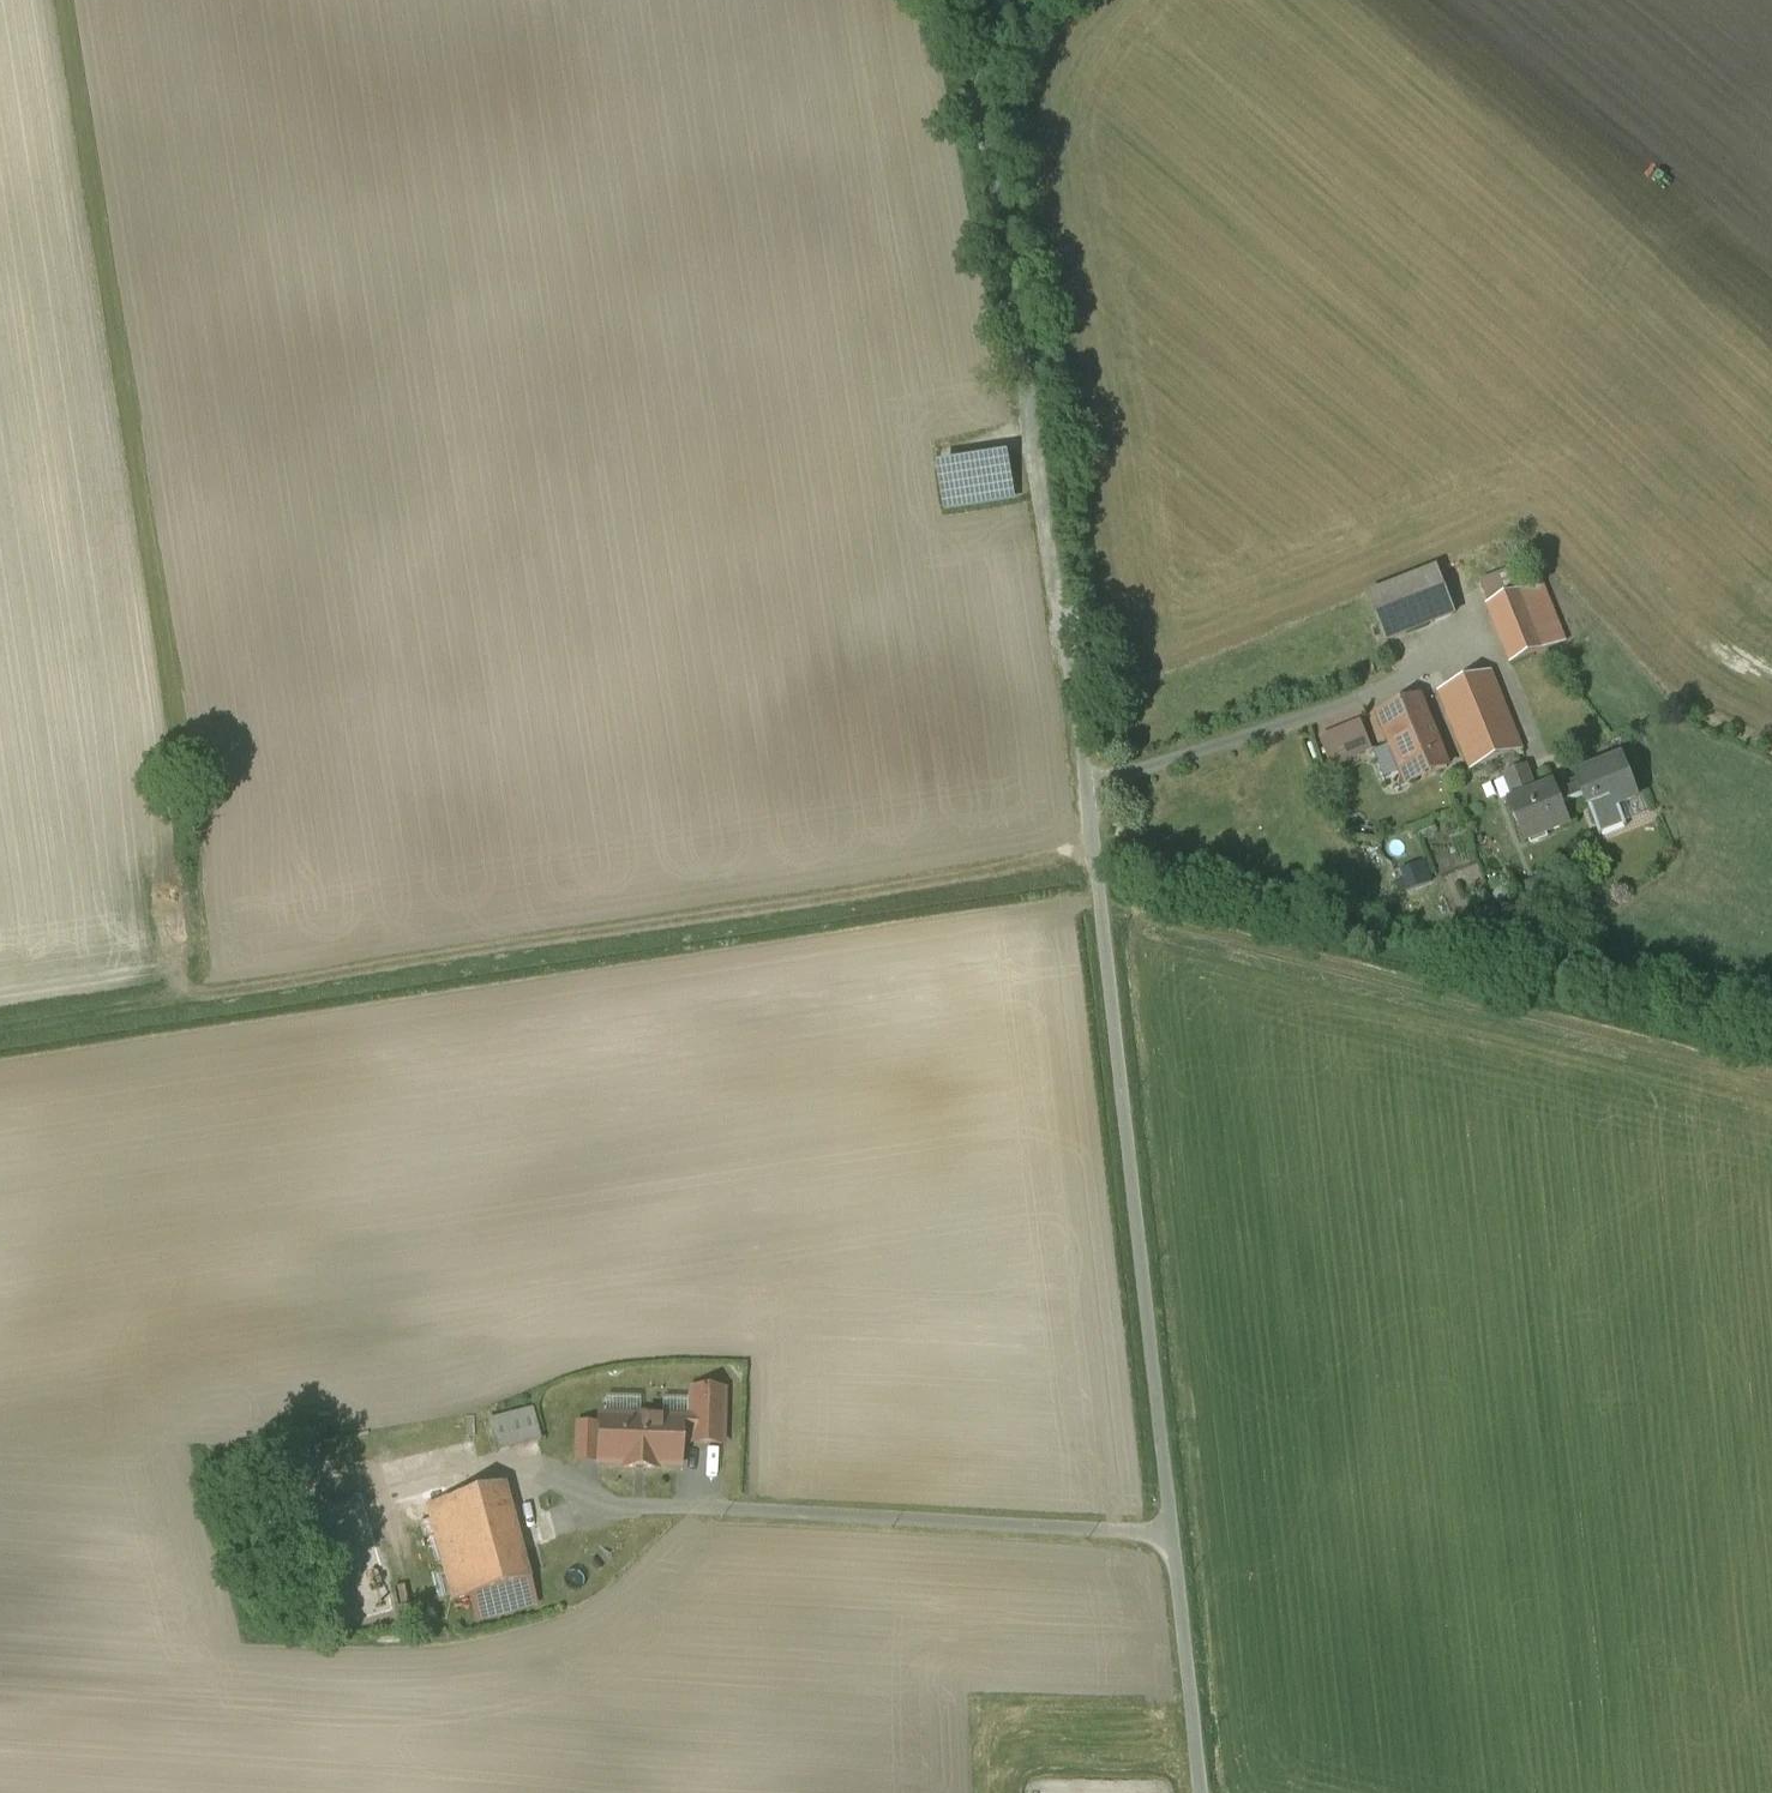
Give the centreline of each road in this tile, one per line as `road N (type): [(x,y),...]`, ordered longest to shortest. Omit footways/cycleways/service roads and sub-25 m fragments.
road 1 (unclassified): [(1203,1792),(1070,659)]
road 2 (track): [(1070,659),(995,131),(1010,66),(1047,0)]

